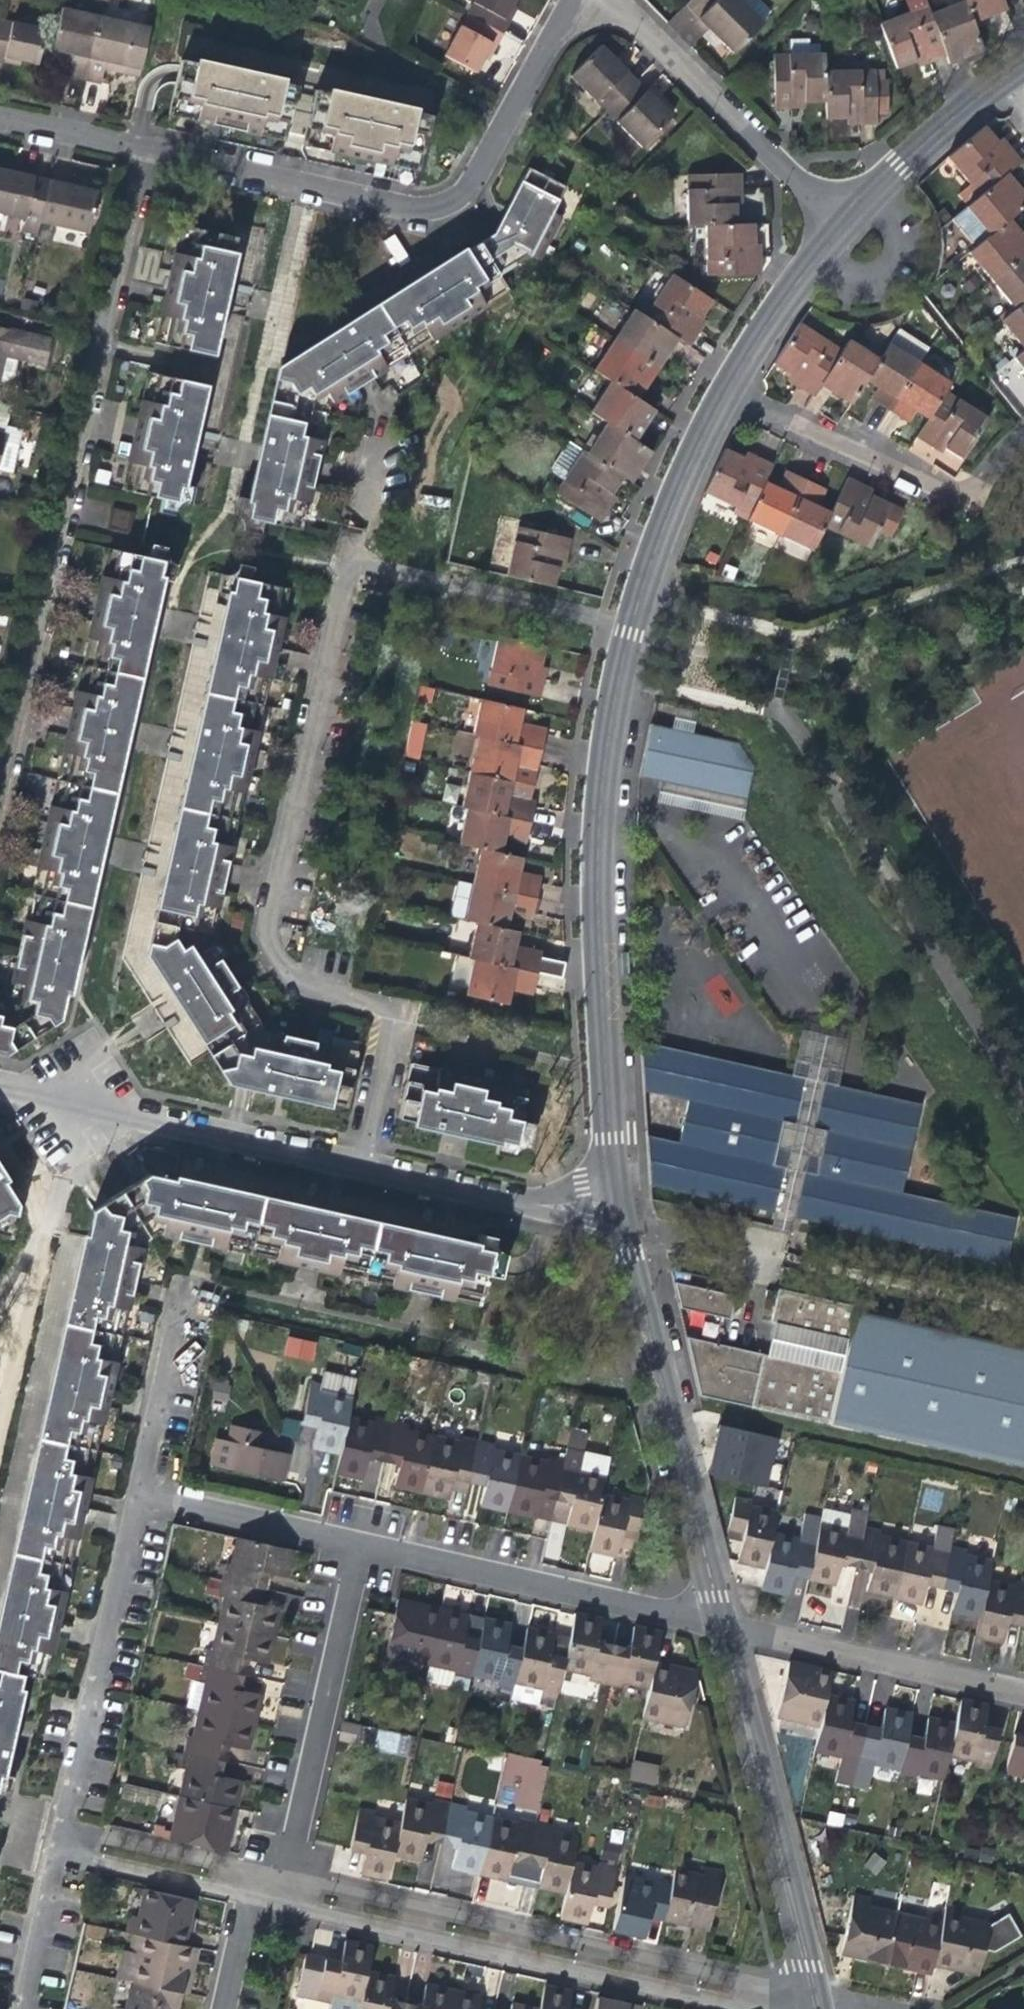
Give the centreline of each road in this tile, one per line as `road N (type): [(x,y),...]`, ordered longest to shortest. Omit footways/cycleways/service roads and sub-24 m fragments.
road 1 (residential): [(0,120),(429,209),(465,186),(563,0)]
road 2 (residential): [(632,633),(606,749),(599,906),(605,1058),(623,1219)]
road 3 (residential): [(278,1888),(317,1915),(763,2008),(807,1990)]
road 4 (residential): [(403,1010),(291,983),(258,928),(333,567)]
road 5 (residential): [(807,1990),(325,1886),(278,1888)]
road 6 (residential): [(835,226),(713,416),(654,555),(632,633)]
road 7 (residential): [(623,1219),(722,1624)]
road 8 (residential): [(349,1541),(722,1624)]
road 9 (residential): [(722,1624),(807,1990)]
road 10 (residential): [(0,1085),(366,1164)]
road 11 (residential): [(278,1888),(349,1541)]
road 12 (residential): [(68,1828),(145,1495)]
road 13 (residential): [(835,226),(611,0)]
road 14 (residential): [(1023,1691),(722,1624)]
road 15 (residential): [(632,633),(333,567)]
road 16 (residential): [(366,1164),(623,1219)]
road 17 (residential): [(1023,47),(957,90),(877,166),(835,226)]
road 18 (residential): [(145,1495),(193,1288)]
road 19 (residential): [(145,1495),(349,1541)]
road 20 (residential): [(240,1879),(219,1860),(68,1828)]
road 21 (residential): [(63,1852),(215,1885),(240,1879)]
road 22 (residential): [(27,2008),(63,1852)]
road 23 (residential): [(403,1010),(366,1164)]
road 24 (residential): [(240,1879),(213,2008)]
road 25 (residential): [(333,567),(358,447)]

